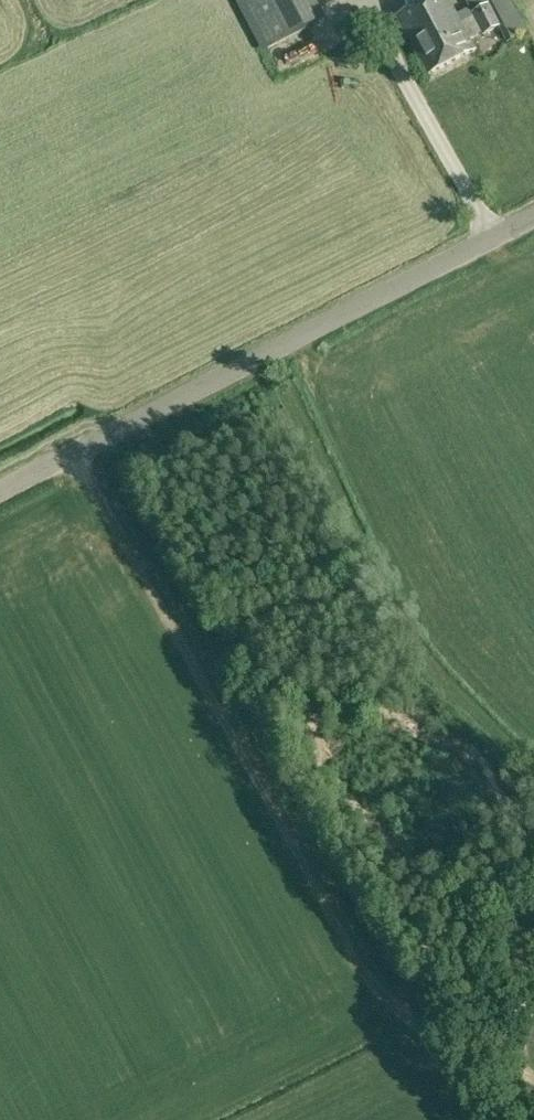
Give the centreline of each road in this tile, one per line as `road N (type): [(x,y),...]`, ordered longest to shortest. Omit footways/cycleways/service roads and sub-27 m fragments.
road 1 (track): [(477,1119),(414,1013),(358,963),(75,455)]
road 2 (unclassified): [(0,494),(533,217)]
road 3 (track): [(533,732),(419,607),(282,348)]

